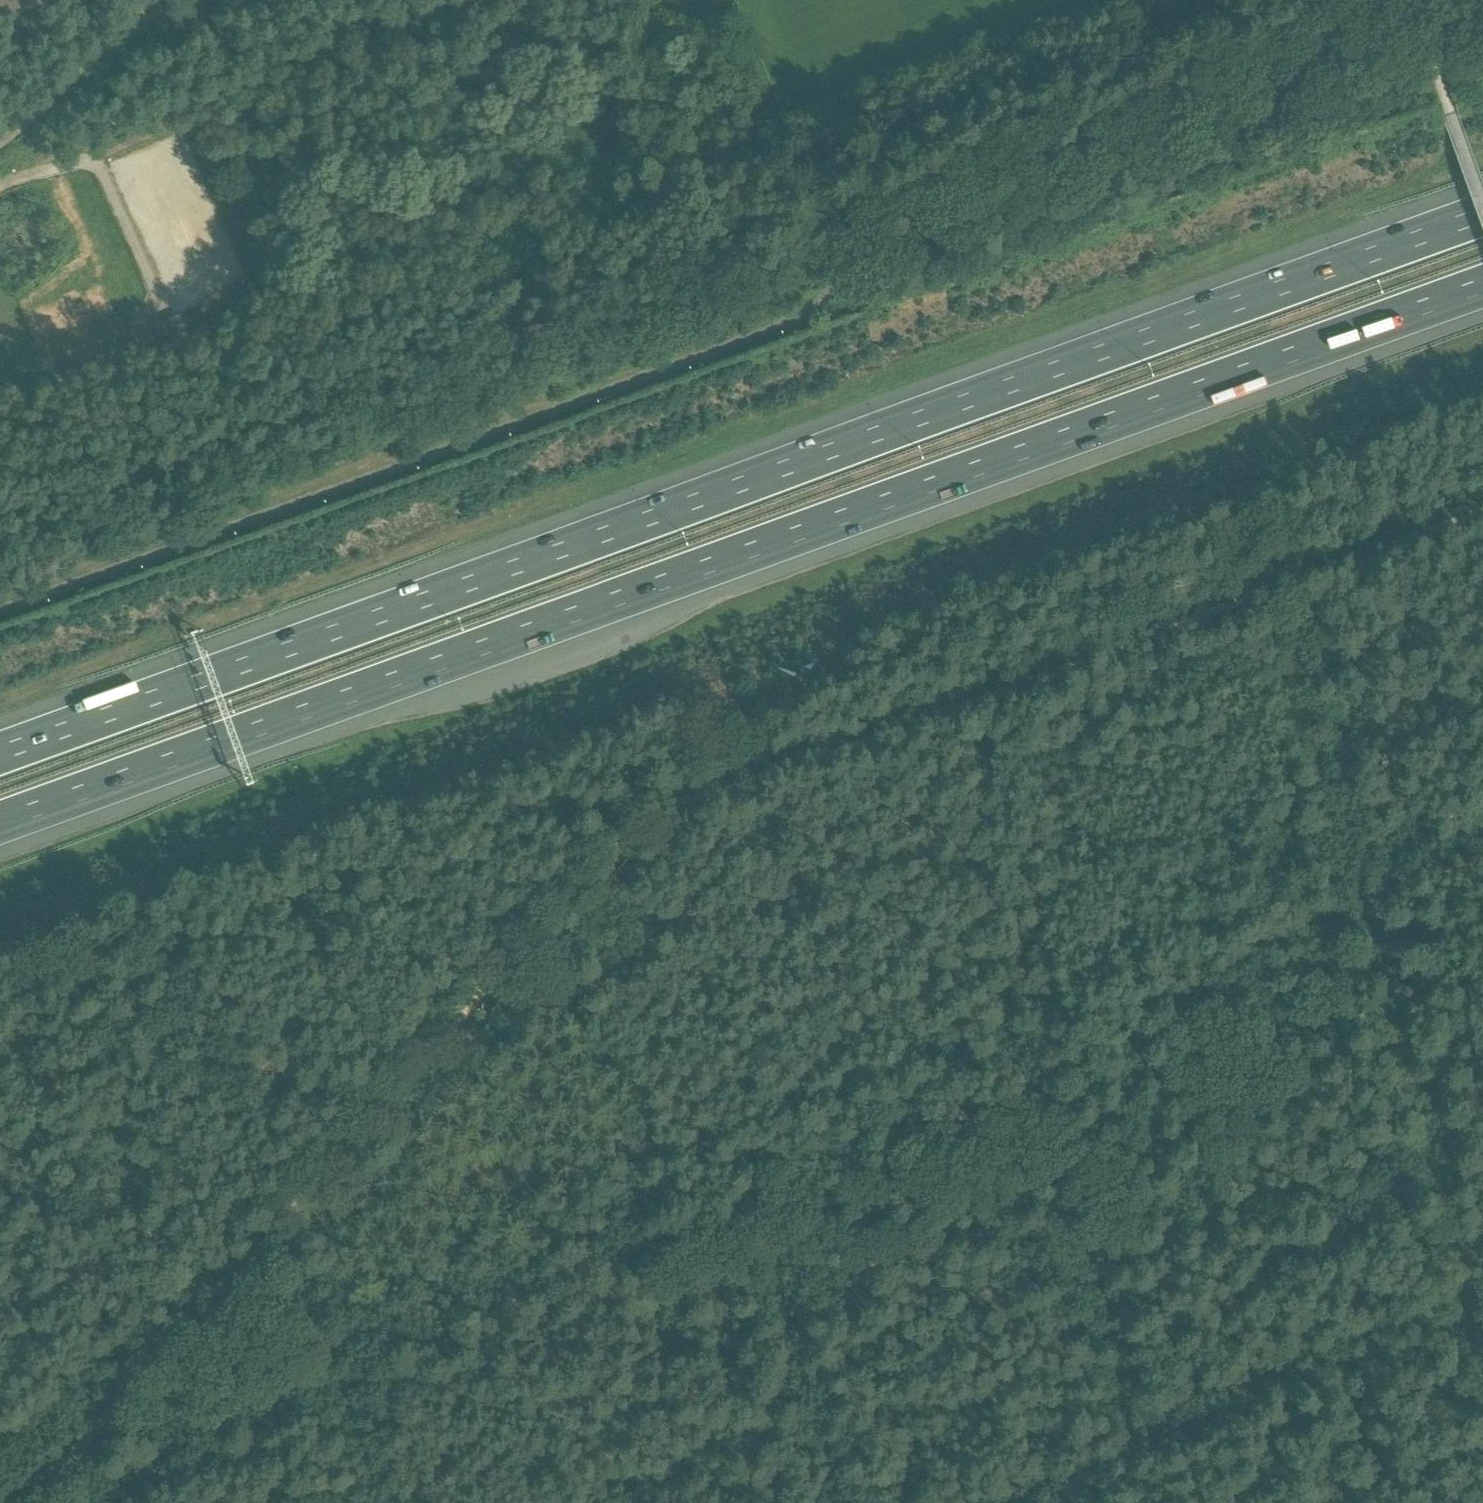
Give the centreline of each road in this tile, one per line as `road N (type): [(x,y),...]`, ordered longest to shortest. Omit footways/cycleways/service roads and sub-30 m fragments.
road 1 (track): [(1482,500),(687,781),(40,1502)]
road 2 (motorway): [(0,821),(1482,284)]
road 3 (motorway): [(1482,216),(0,753)]
road 4 (track): [(1258,582),(1482,1366)]

